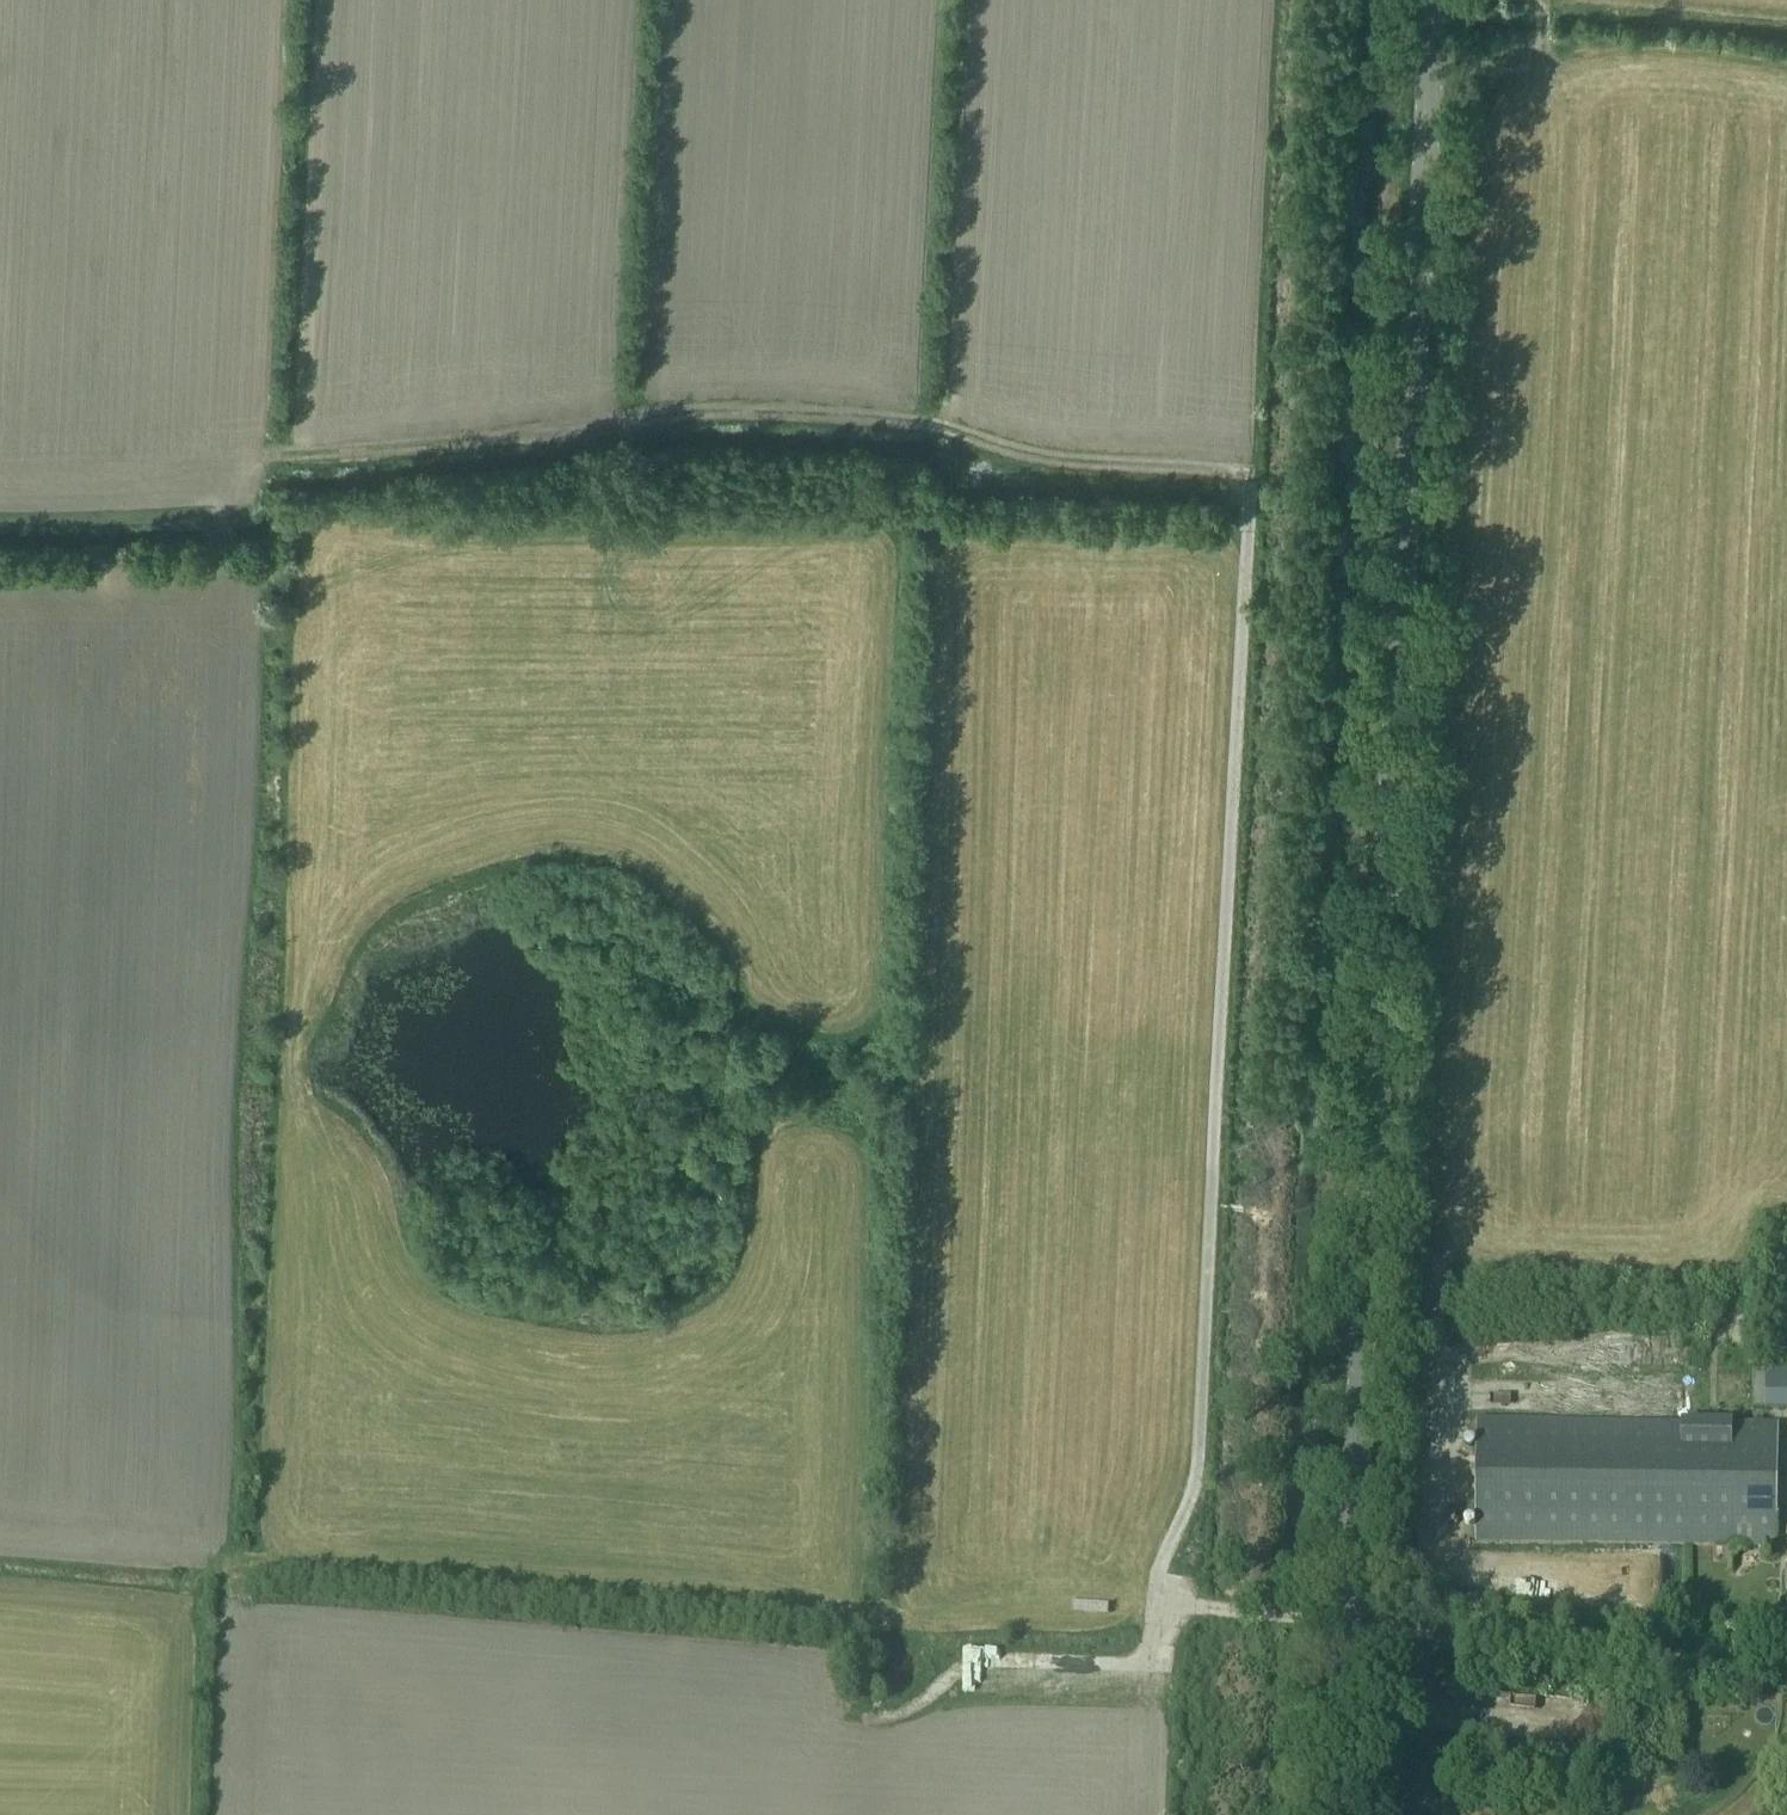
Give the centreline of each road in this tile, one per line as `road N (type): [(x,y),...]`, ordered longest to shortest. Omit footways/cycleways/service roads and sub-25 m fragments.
road 1 (tertiary): [(1344,1814),(1431,0)]

